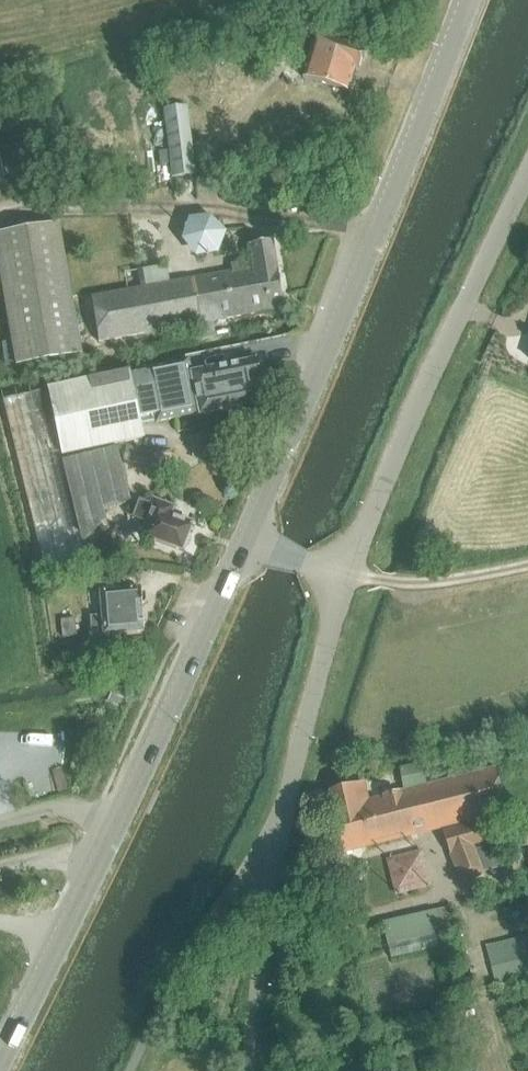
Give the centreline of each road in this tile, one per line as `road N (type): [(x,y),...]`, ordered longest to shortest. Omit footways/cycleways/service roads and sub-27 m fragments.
road 1 (secondary): [(253,541),(470,0)]
road 2 (secondary): [(0,1062),(129,818),(253,541)]
road 3 (residential): [(345,576),(527,171)]
road 4 (residential): [(277,842),(345,576)]

